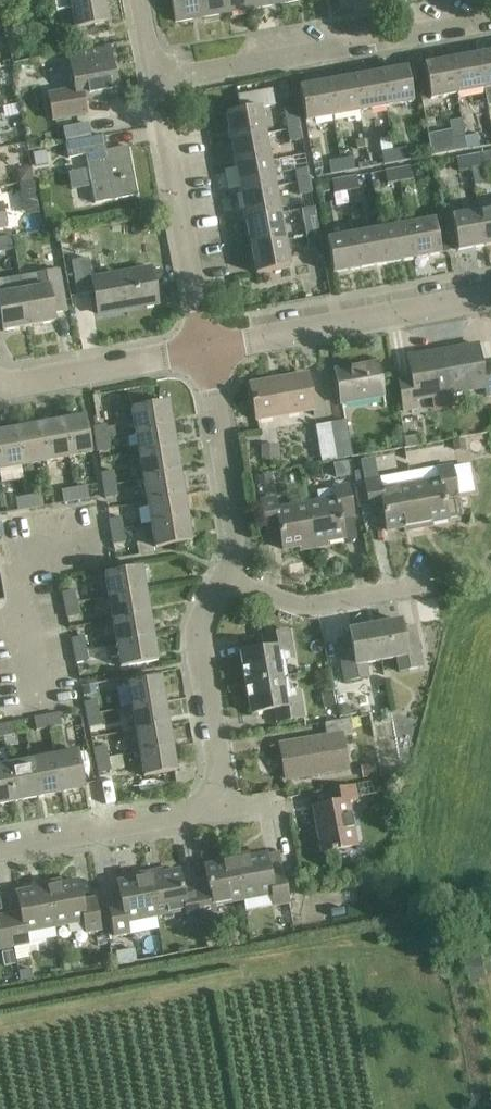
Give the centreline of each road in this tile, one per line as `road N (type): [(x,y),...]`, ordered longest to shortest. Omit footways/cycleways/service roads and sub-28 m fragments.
road 1 (residential): [(156,78),(490,20)]
road 2 (residential): [(205,347),(490,296)]
road 3 (residential): [(205,347),(156,78)]
road 4 (residential): [(226,807),(199,632),(227,575)]
road 5 (residential): [(227,575),(235,519),(205,347)]
road 6 (residential): [(0,848),(226,807)]
road 7 (residential): [(419,554),(402,587),(302,605),(227,575)]
road 8 (residential): [(0,386),(205,347)]
road 9 (residential): [(226,807),(279,804),(297,898)]
road 10 (residential): [(23,616),(14,568),(20,559),(105,543)]

